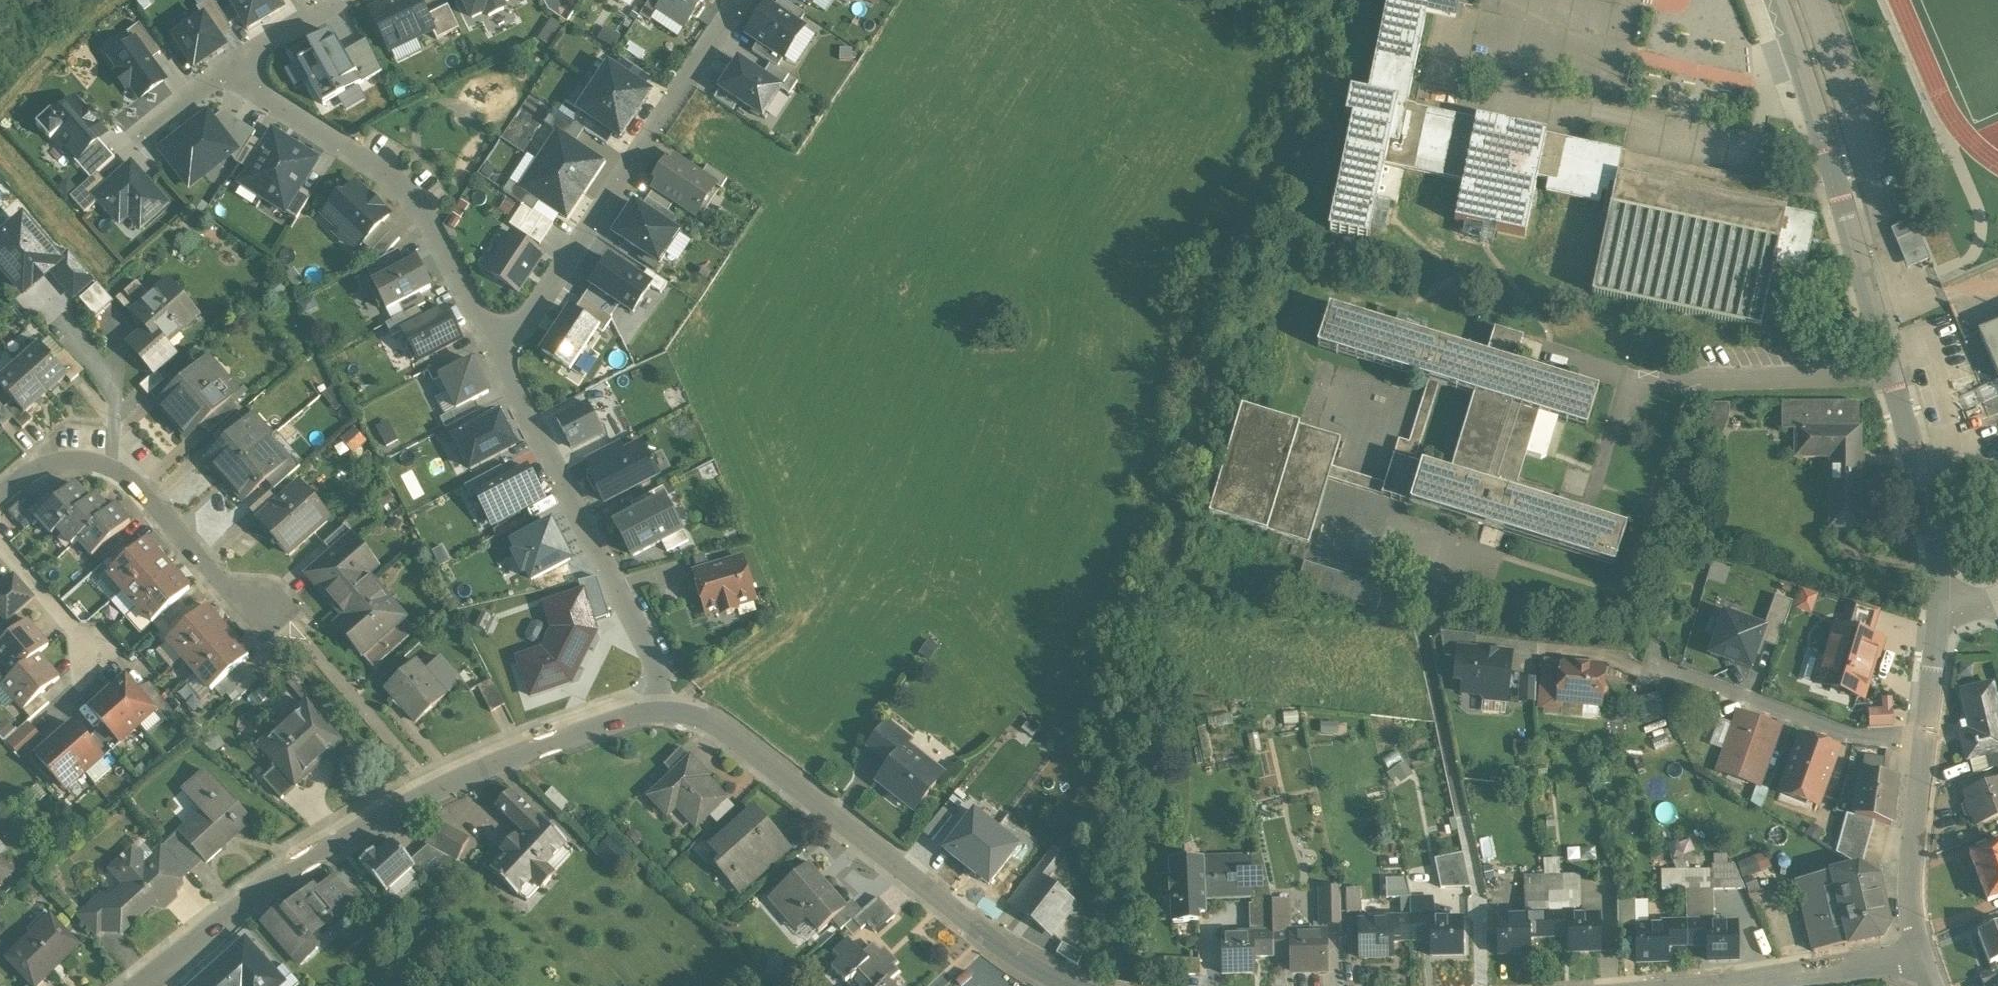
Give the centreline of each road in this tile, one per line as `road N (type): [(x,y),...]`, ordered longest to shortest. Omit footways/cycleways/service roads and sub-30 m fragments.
road 1 (residential): [(658,710),(433,786),(379,812),(278,877),(140,985)]
road 2 (residential): [(1067,985),(1006,951),(678,701),(658,710)]
road 3 (residential): [(745,0),(497,361)]
road 4 (residential): [(497,361),(421,204),(257,90),(236,64)]
road 5 (residential): [(658,710),(652,660),(497,361)]
road 6 (residential): [(1924,743),(1864,736),(1661,666),(1552,655)]
road 7 (residential): [(1854,242),(1930,510),(1937,602)]
road 8 (residential): [(0,501),(34,474),(66,467),(124,476),(219,577),(266,602)]
road 9 (residential): [(1921,957),(1665,985)]
road 10 (residential): [(1854,242),(1777,0)]
road 11 (residential): [(1924,743),(1908,903),(1921,957)]
road 12 (residential): [(94,654),(0,543)]
road 13 (residential): [(1937,602),(1924,743)]
road 14 (residential): [(236,64),(134,141)]
road 15 (residential): [(343,0),(236,64)]

